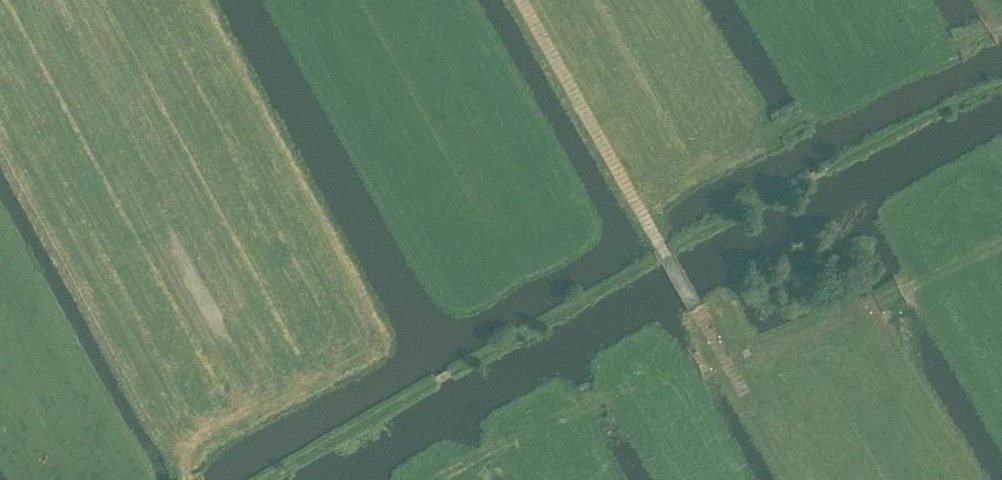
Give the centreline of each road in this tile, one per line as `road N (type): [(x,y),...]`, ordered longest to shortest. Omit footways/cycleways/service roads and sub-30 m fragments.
road 1 (track): [(264,479),(666,253),(1001,85)]
road 2 (track): [(746,391),(520,0)]
road 3 (track): [(76,260),(130,346),(192,479)]

